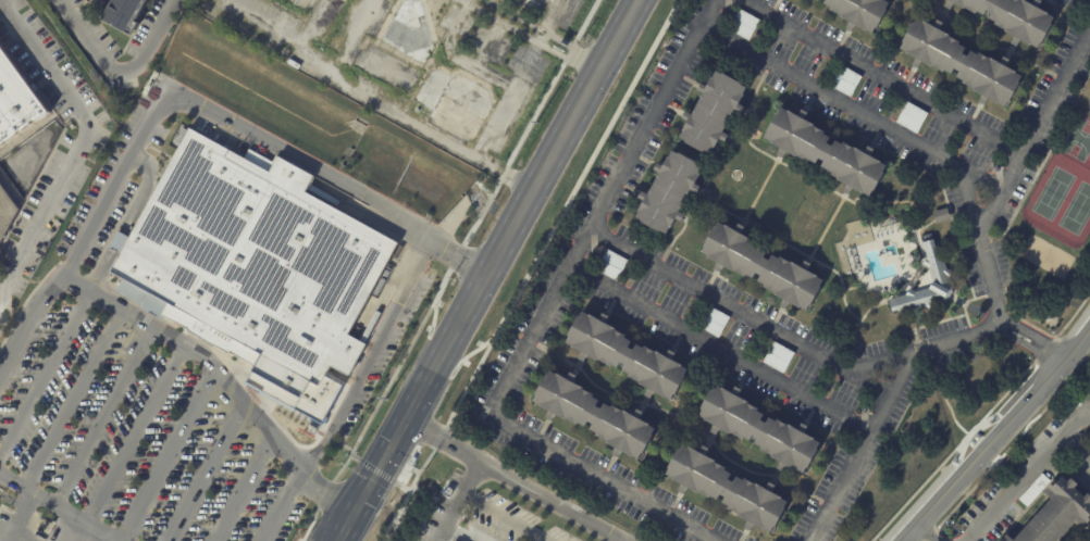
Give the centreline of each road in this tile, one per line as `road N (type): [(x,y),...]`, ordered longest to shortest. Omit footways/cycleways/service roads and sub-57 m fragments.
road 1 (primary): [(639,0),(492,265)]
road 2 (primary): [(492,265),(345,528)]
road 3 (tertiary): [(1089,324),(898,540)]

